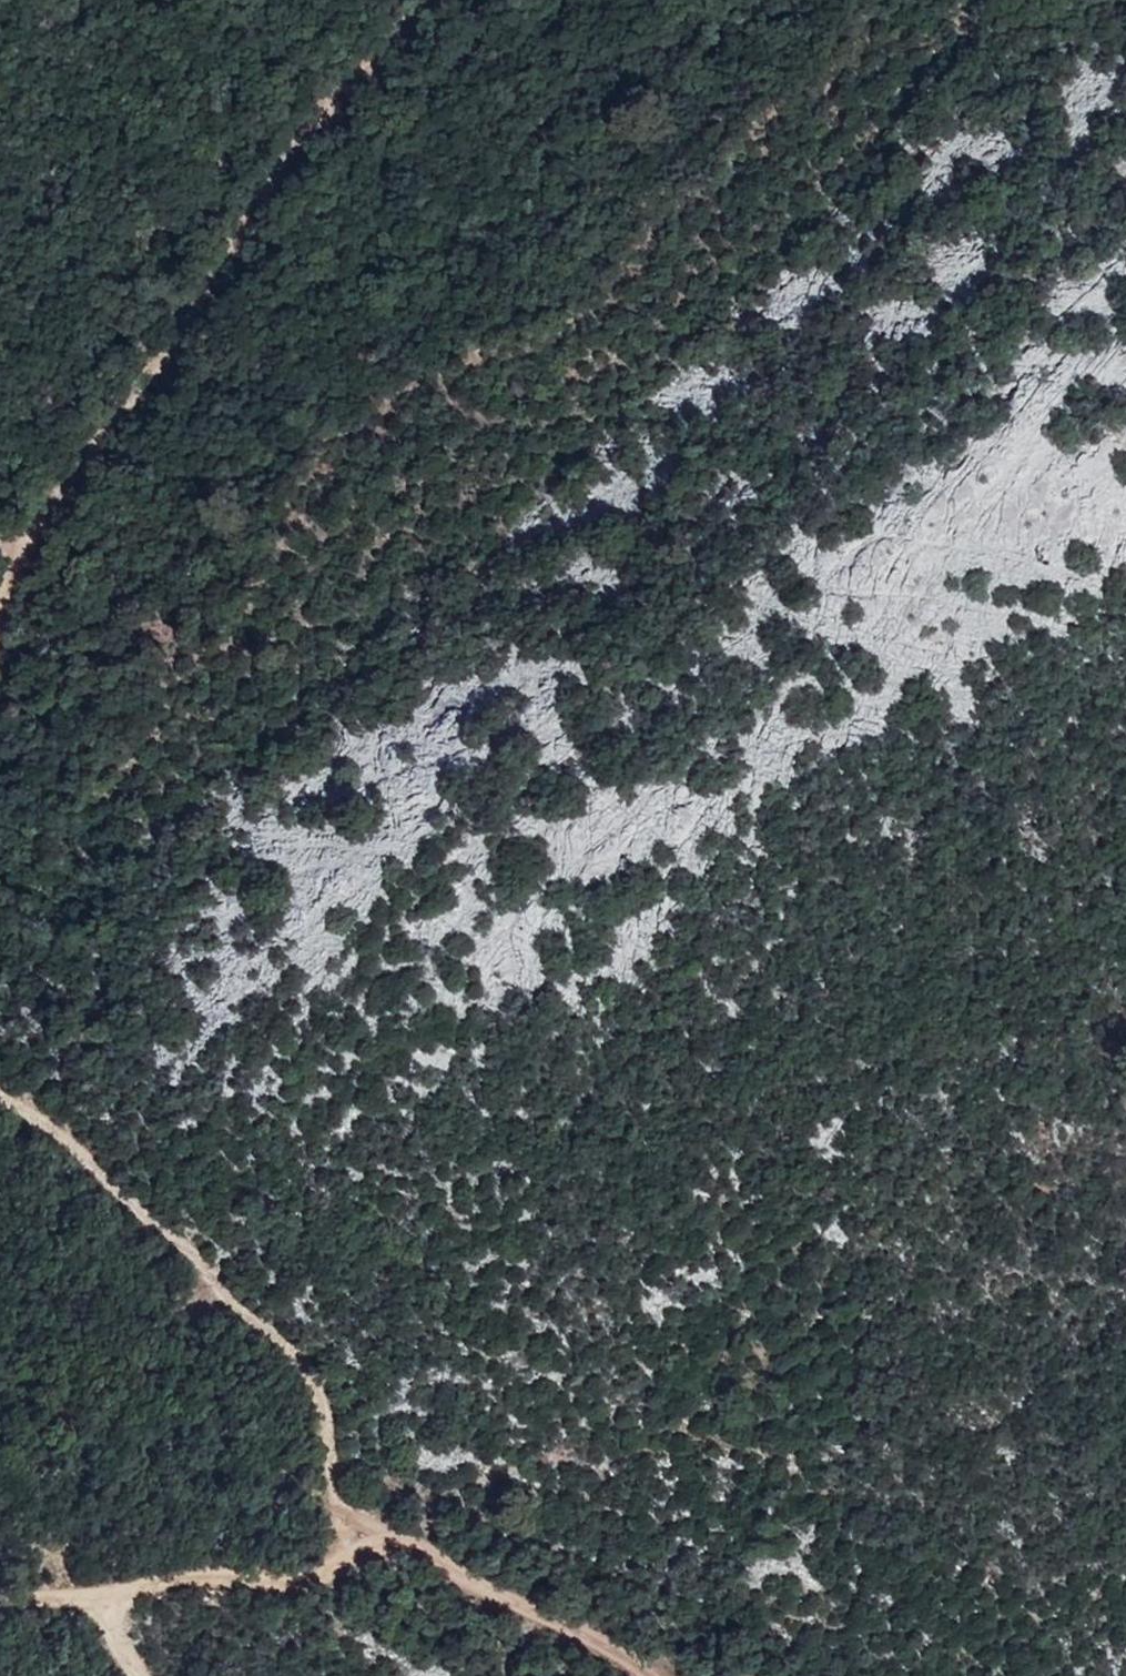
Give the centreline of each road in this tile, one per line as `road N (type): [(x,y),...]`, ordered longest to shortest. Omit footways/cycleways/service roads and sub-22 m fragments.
road 1 (track): [(0,722),(16,556),(286,177),(434,0)]
road 2 (track): [(367,1527),(322,1385),(163,1236),(0,1105)]
road 3 (track): [(367,1527),(653,1675)]
road 4 (track): [(115,1599),(329,1567),(367,1527)]

